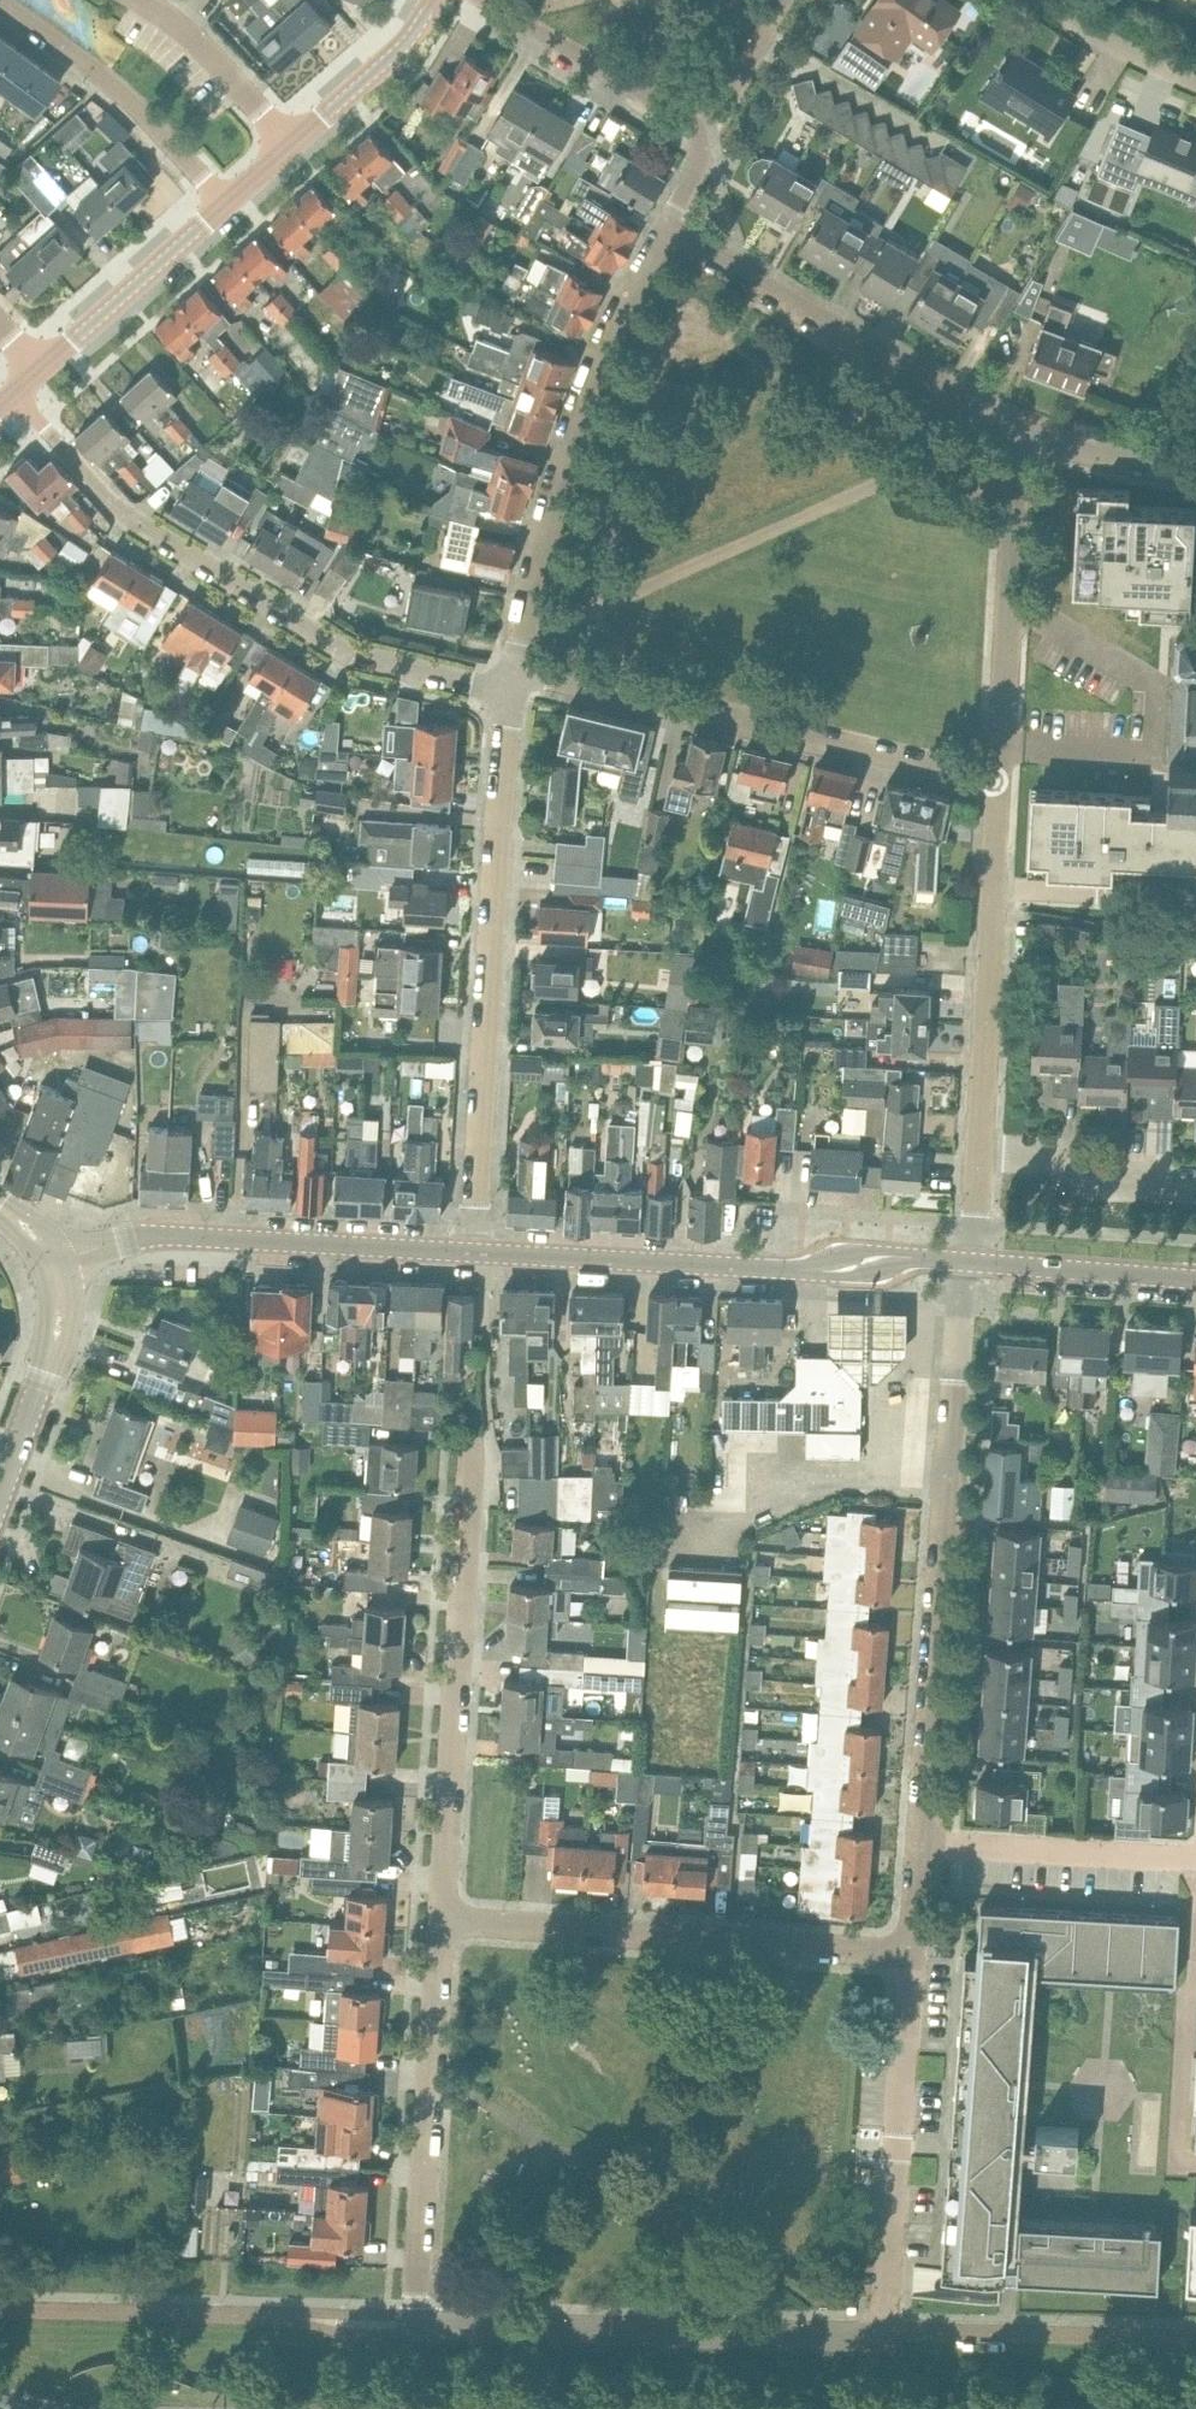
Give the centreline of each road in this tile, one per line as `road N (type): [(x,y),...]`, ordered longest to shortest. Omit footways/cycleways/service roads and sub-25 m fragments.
road 1 (residential): [(883,2337),(440,2326),(416,2291),(441,1924)]
road 2 (unclassified): [(16,392),(116,509),(351,653),(513,692)]
road 3 (residential): [(472,1251),(513,692)]
road 4 (residential): [(1000,784),(516,668)]
road 5 (tertiary): [(472,1251),(823,1271),(894,1256),(962,1261)]
road 6 (residential): [(473,1440),(441,1924)]
road 7 (residential): [(912,1952),(441,1924)]
road 8 (unclassified): [(516,668),(574,422),(667,230)]
road 9 (tertiary): [(54,1262),(154,1234),(472,1251)]
road 10 (unclassified): [(1028,434),(667,230)]
road 11 (residential): [(920,1842),(951,1438)]
road 12 (residential): [(883,2337),(912,1952)]
road 13 (residential): [(980,1148),(1000,784)]
road 14 (unclassified): [(1000,784),(1016,480),(1028,434)]
road 15 (residential): [(227,203),(125,96),(0,2)]
road 16 (residential): [(920,1842),(1195,1857)]
road 17 (residential): [(698,139),(696,123),(487,0)]
road 18 (residential): [(39,371),(227,203)]
road 19 (tertiary): [(0,1494),(56,1332),(54,1262)]
road 20 (residential): [(1195,2163),(1179,2146),(1195,1943)]
road 21 (unclassified): [(1195,1185),(1097,1182),(1030,1150),(980,1148)]
road 22 (tertiary): [(974,1262),(1195,1278)]
road 23 (residential): [(292,145),(216,58),(142,0)]
road 24 (residential): [(292,145),(404,45),(433,0)]
road 25 (unclassified): [(951,1438),(962,1261)]
road 26 (unclassified): [(1195,473),(1028,434)]
road 27 (residential): [(1195,81),(1045,0)]
road 28 (unclassified): [(698,139),(769,25)]

